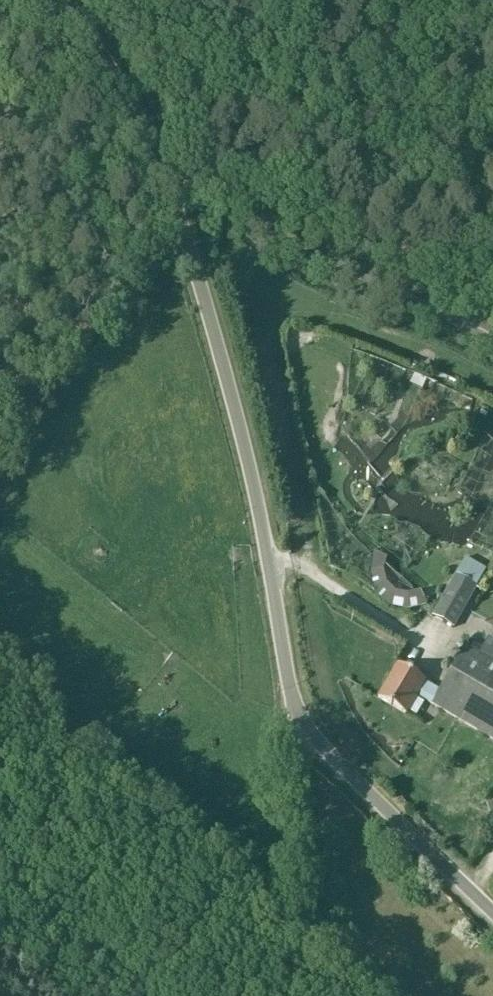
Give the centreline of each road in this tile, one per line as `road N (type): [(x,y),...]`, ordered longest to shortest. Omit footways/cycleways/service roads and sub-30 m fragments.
road 1 (unclassified): [(492,912),(355,780),(294,705),(246,452),(167,185)]
road 2 (unclassified): [(492,341),(198,187),(167,185)]
road 3 (track): [(319,995),(300,902),(293,748),(300,718)]
road 4 (unclassified): [(167,185),(65,0)]

